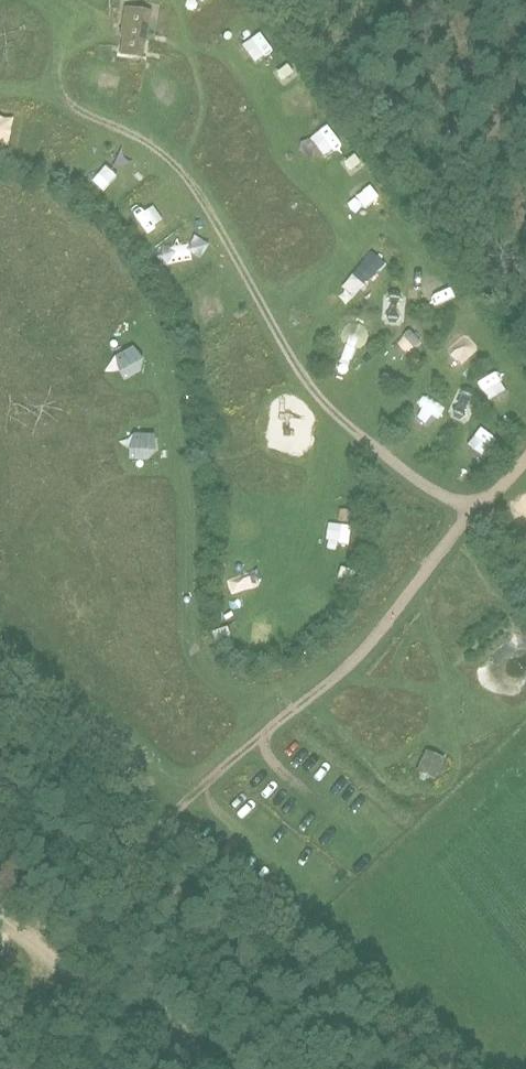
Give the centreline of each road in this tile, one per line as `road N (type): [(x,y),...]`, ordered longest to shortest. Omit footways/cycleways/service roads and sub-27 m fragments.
road 1 (track): [(41,950),(159,824),(358,662),(478,507),(525,459)]
road 2 (track): [(478,507),(426,487),(321,401),(195,186),(156,143),(94,114)]
road 3 (track): [(0,920),(212,1068)]
road 4 (track): [(212,1068),(176,1006),(150,910),(147,836)]

